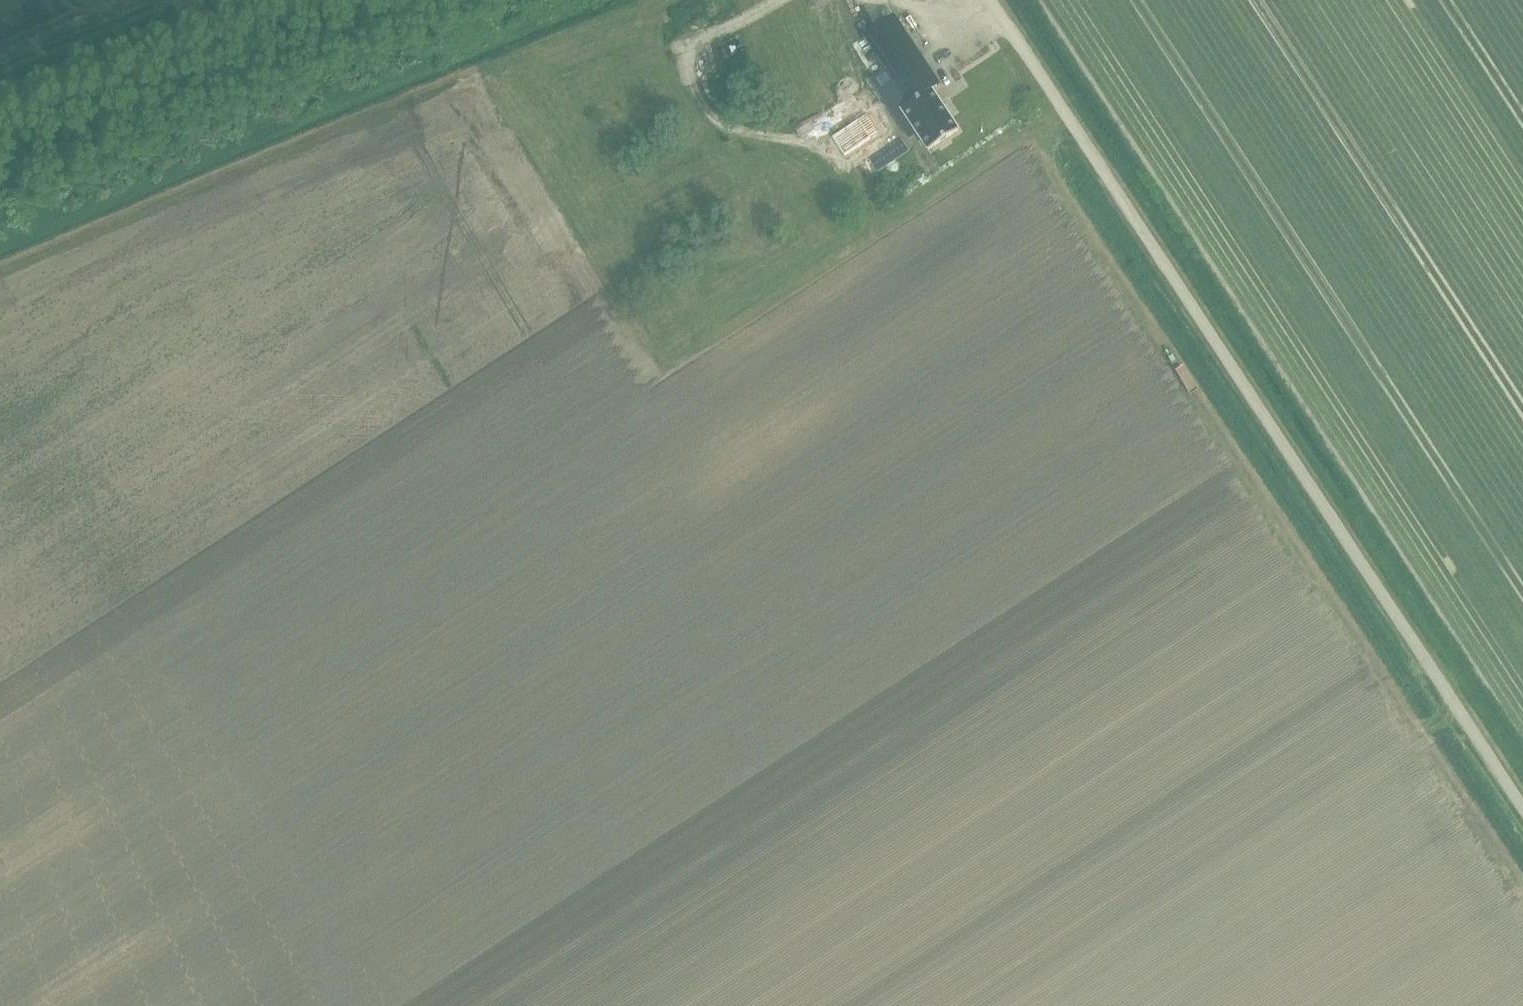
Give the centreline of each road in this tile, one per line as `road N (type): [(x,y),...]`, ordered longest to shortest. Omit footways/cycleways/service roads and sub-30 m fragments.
road 1 (unclassified): [(1522,804),(990,0)]
road 2 (unclassified): [(306,0),(0,118)]

